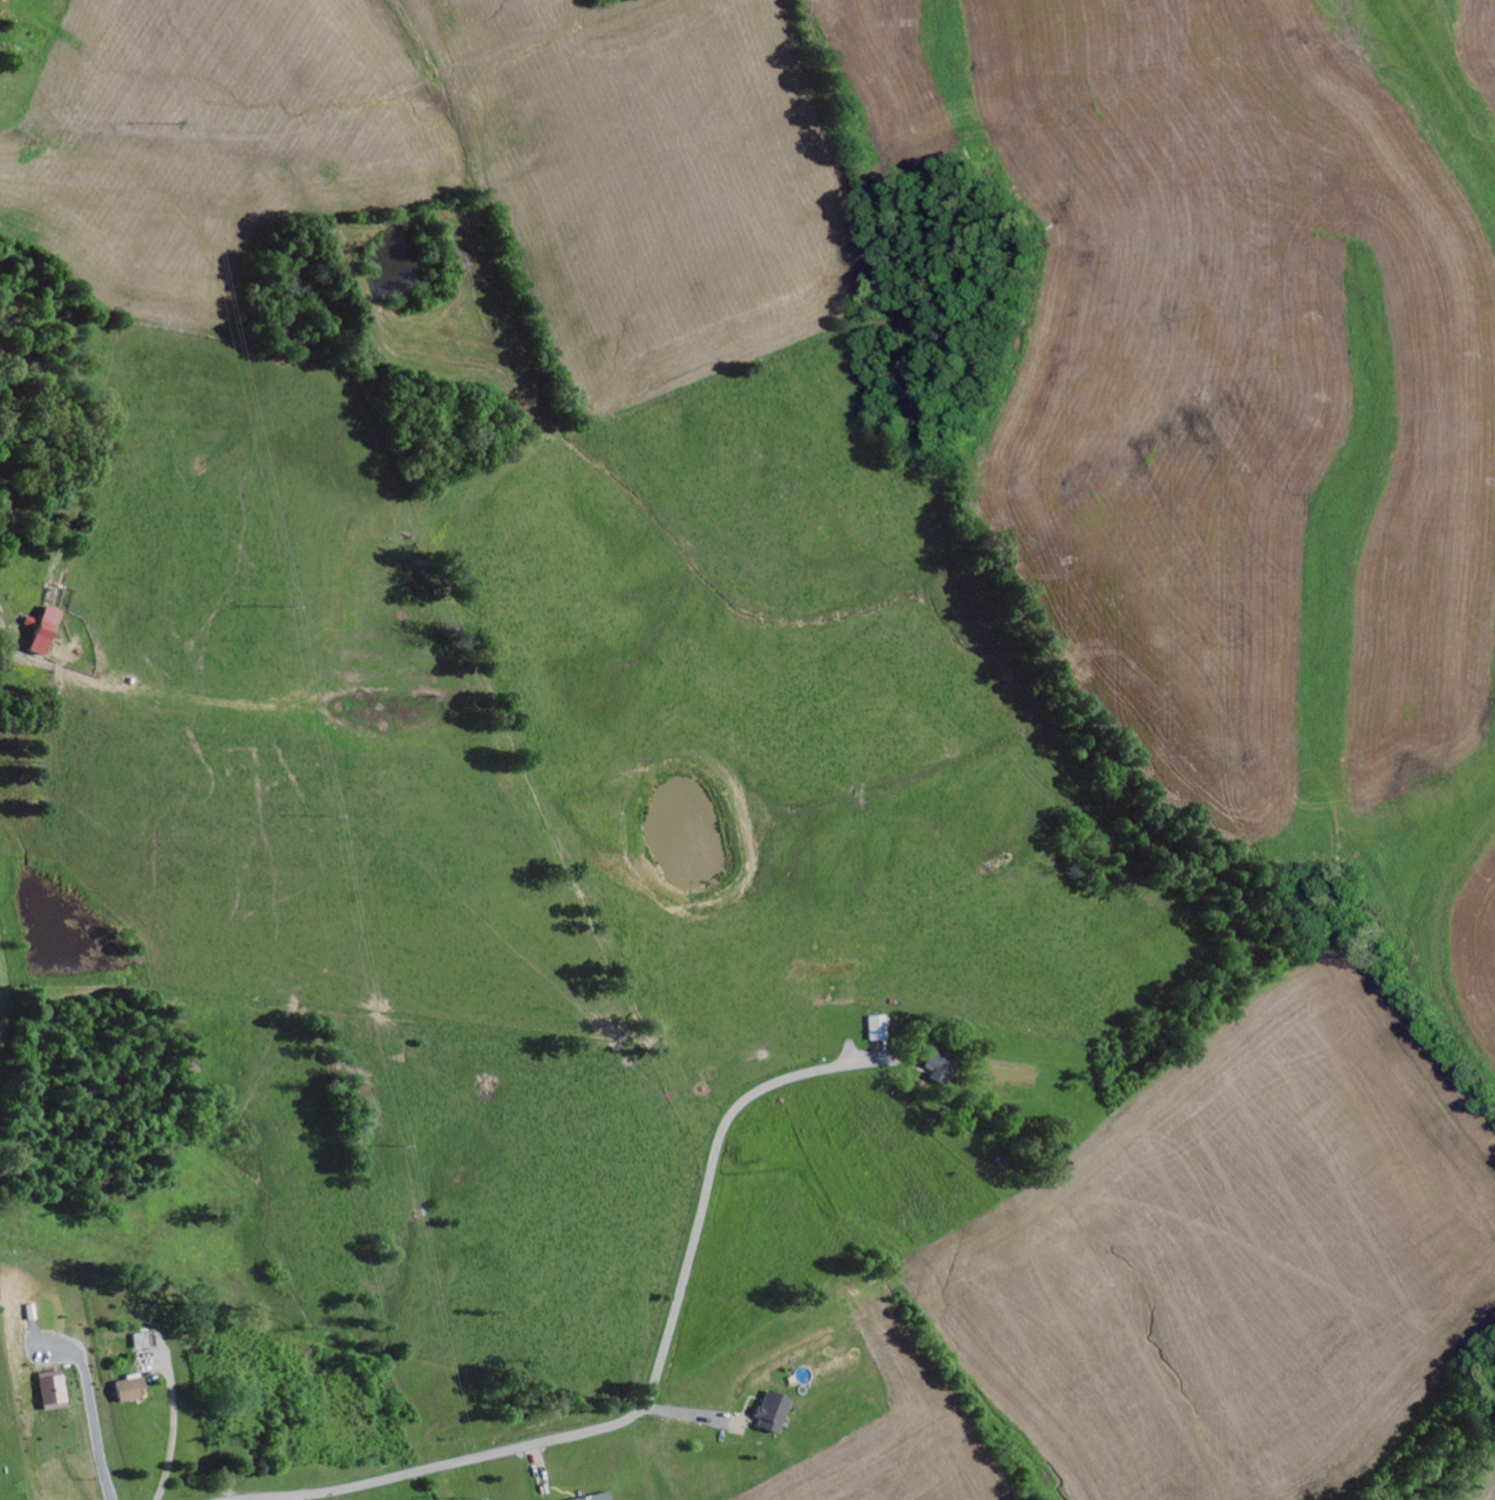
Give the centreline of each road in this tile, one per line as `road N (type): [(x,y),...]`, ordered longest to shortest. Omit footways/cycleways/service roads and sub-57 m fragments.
road 1 (residential): [(416,1474),(632,1418),(652,1389),(731,1119),(785,1081),(888,1061)]

